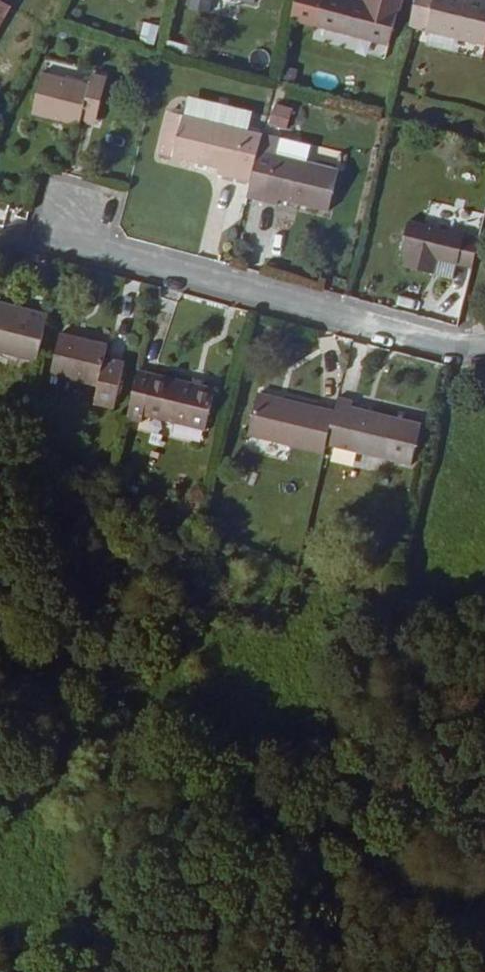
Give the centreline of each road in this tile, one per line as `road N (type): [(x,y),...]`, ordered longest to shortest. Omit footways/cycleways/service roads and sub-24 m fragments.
road 1 (residential): [(70,220),(114,250),(462,338),(484,335)]

